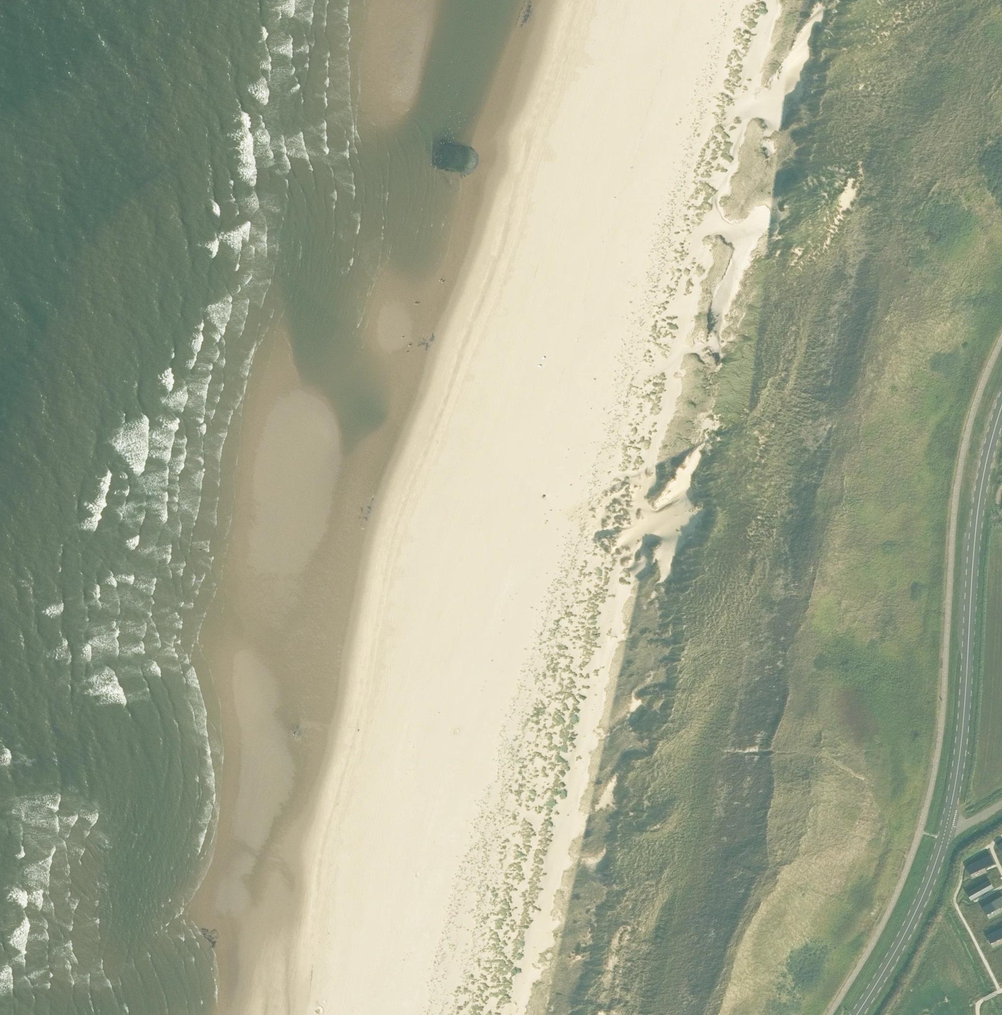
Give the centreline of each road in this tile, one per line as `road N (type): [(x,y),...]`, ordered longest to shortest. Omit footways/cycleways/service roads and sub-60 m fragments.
road 1 (secondary): [(947,825),(962,738),(978,509),(1001,408)]
road 2 (secondary): [(857,1014),(906,931),(947,825)]

